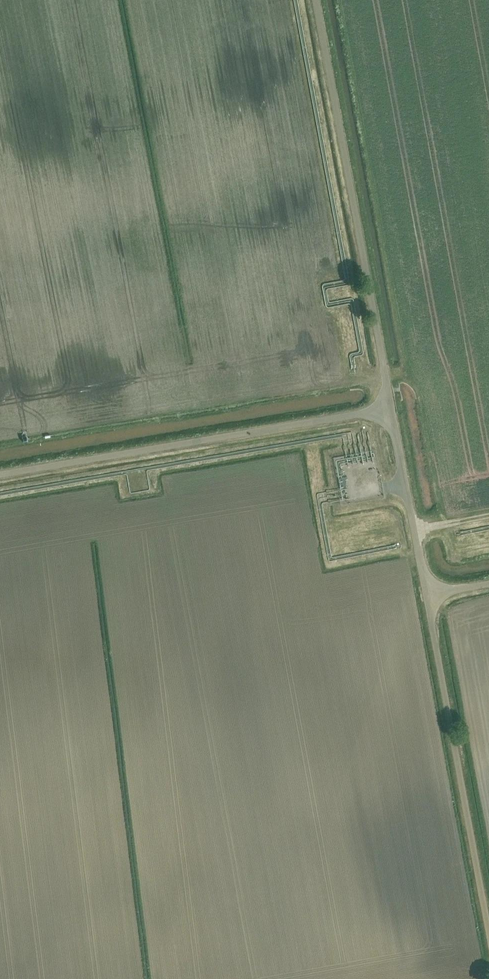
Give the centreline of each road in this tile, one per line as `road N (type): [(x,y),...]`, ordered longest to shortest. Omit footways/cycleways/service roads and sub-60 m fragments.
road 1 (unclassified): [(391,409),(315,0)]
road 2 (unclassified): [(0,475),(391,409)]
road 3 (unclassified): [(488,935),(427,596)]
road 4 (unclassified): [(427,596),(391,409)]

